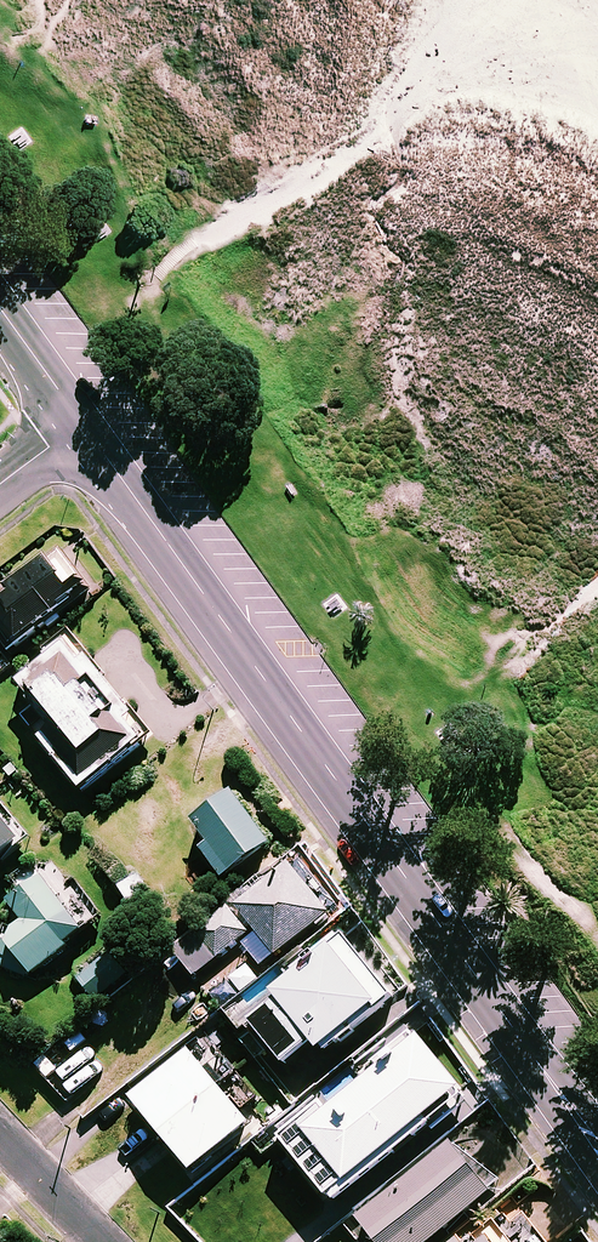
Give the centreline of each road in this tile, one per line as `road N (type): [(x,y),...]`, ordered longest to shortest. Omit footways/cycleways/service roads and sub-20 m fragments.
road 1 (tertiary): [(82,421),(597,1145)]
road 2 (residential): [(0,1132),(104,1241)]
road 3 (tertiary): [(0,306),(82,421)]

